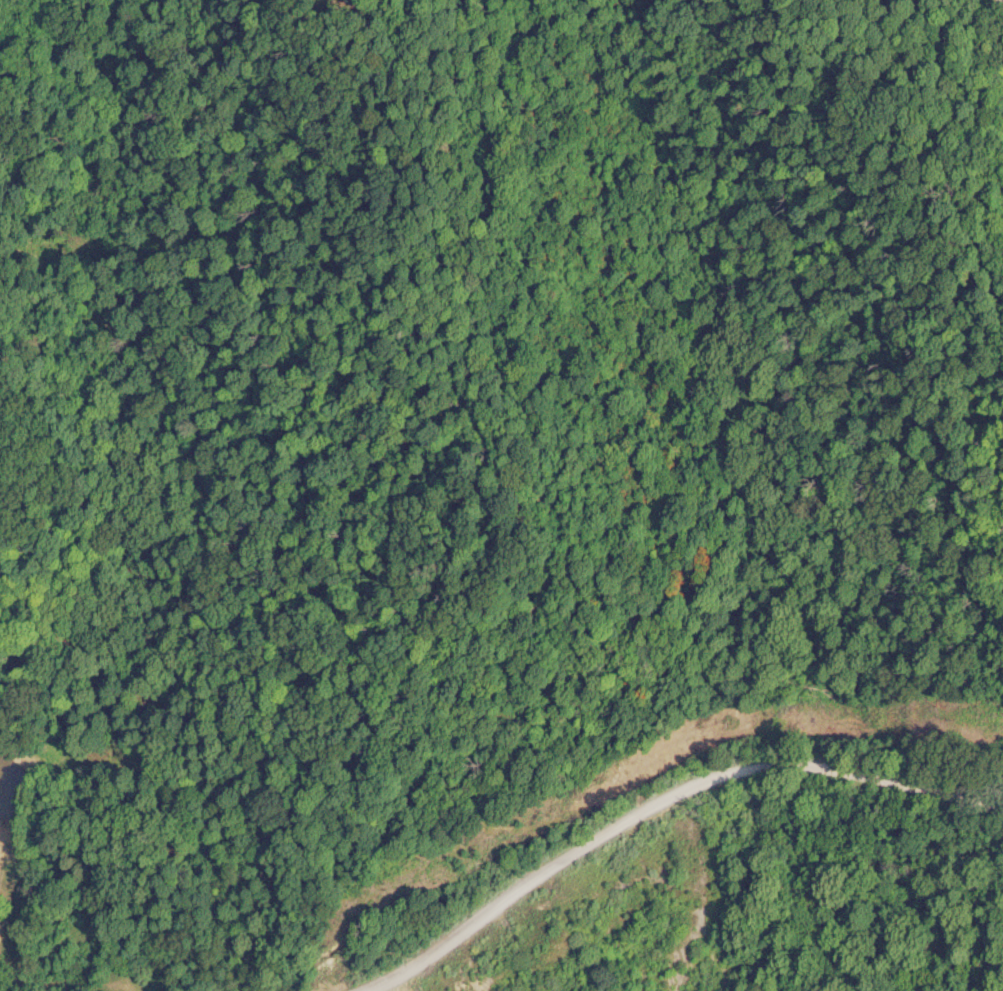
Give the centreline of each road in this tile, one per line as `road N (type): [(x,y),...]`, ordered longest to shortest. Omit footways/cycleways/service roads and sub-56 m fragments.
road 1 (tertiary): [(353,990),(432,951),(600,831),(748,766),(821,763),(1002,801)]

